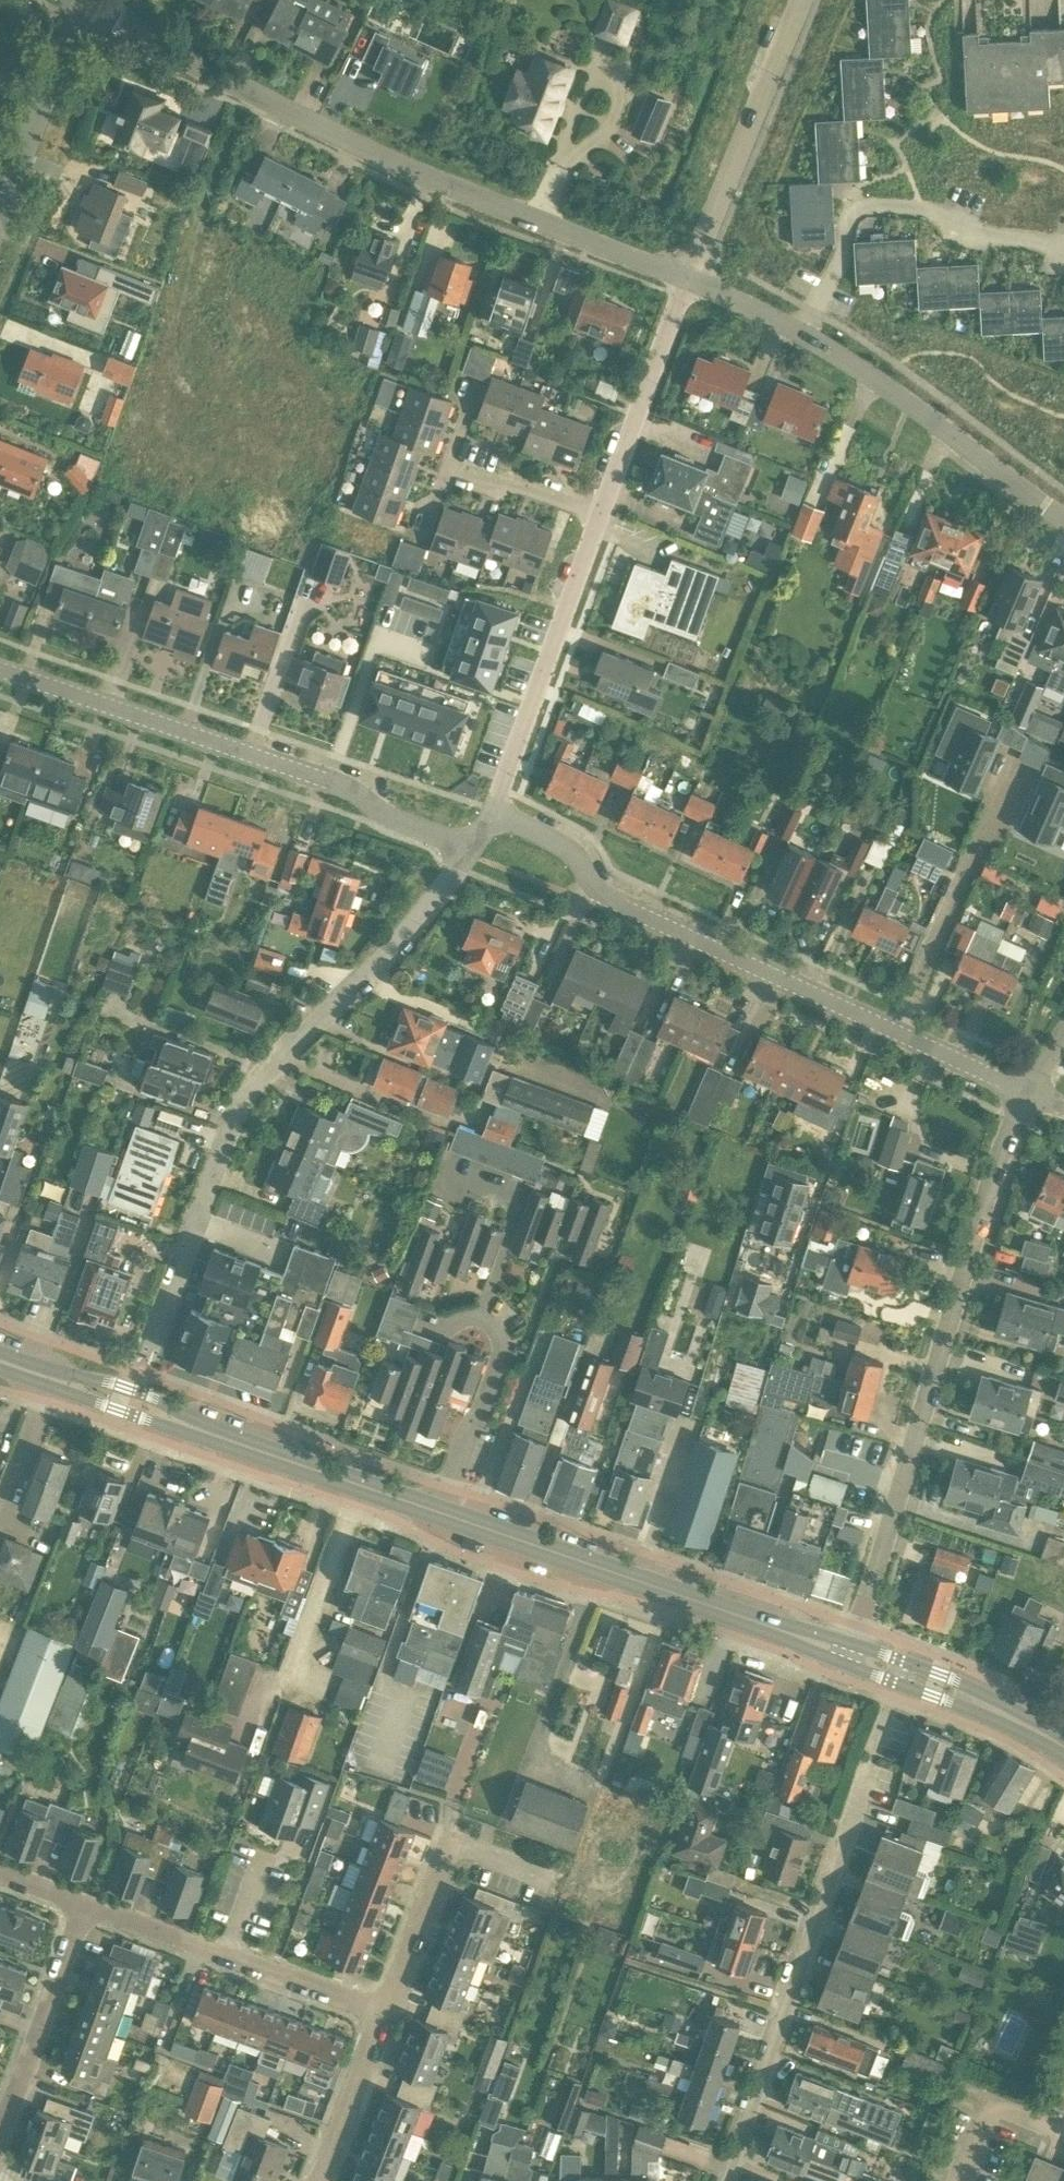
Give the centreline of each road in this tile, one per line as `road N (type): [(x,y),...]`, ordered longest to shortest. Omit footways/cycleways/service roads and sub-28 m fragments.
road 1 (residential): [(687,277),(253,95),(90,0)]
road 2 (residential): [(143,1353),(240,1102),(276,1052),(403,937),(470,845)]
road 3 (residential): [(1031,1093),(609,899),(573,850),(492,811)]
road 4 (residential): [(847,1657),(1031,1093)]
road 5 (residential): [(492,811),(687,277)]
road 6 (residential): [(470,845),(387,816),(329,780),(0,670)]
road 7 (unclassified): [(727,2180),(885,1726)]
road 8 (primary): [(442,1515),(0,1358)]
road 9 (primary): [(847,1657),(442,1515)]
road 10 (residential): [(1063,246),(974,233),(930,210),(857,205),(844,254),(796,332)]
road 11 (residential): [(1063,520),(834,351),(796,332)]
road 12 (unclassified): [(442,1515),(501,1375),(486,1307),(518,1208)]
road 13 (residential): [(687,277),(799,0)]
road 14 (unclassified): [(383,2010),(462,1852),(552,1880)]
road 15 (residential): [(0,2150),(86,1903)]
road 16 (primary): [(1063,1749),(989,1705),(847,1657)]
road 17 (residential): [(0,212),(82,0)]
road 18 (unclassified): [(323,2180),(383,2010)]
road 19 (residential): [(383,2010),(225,1954)]
road 20 (residential): [(225,1954),(86,1903)]
road 21 (residential): [(796,332),(687,277)]

